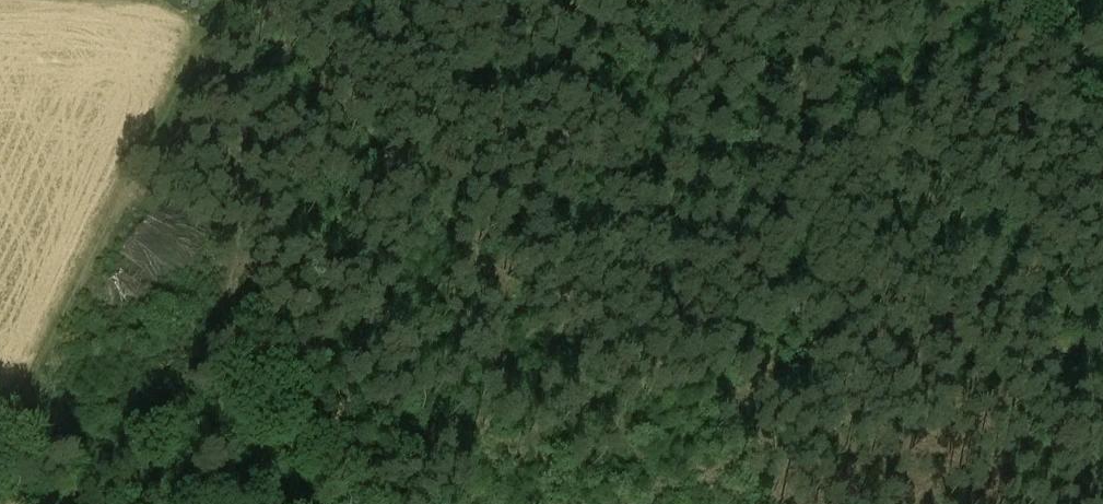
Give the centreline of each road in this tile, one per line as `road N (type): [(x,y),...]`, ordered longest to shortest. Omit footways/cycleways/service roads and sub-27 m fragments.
road 1 (track): [(209,503),(233,0)]

